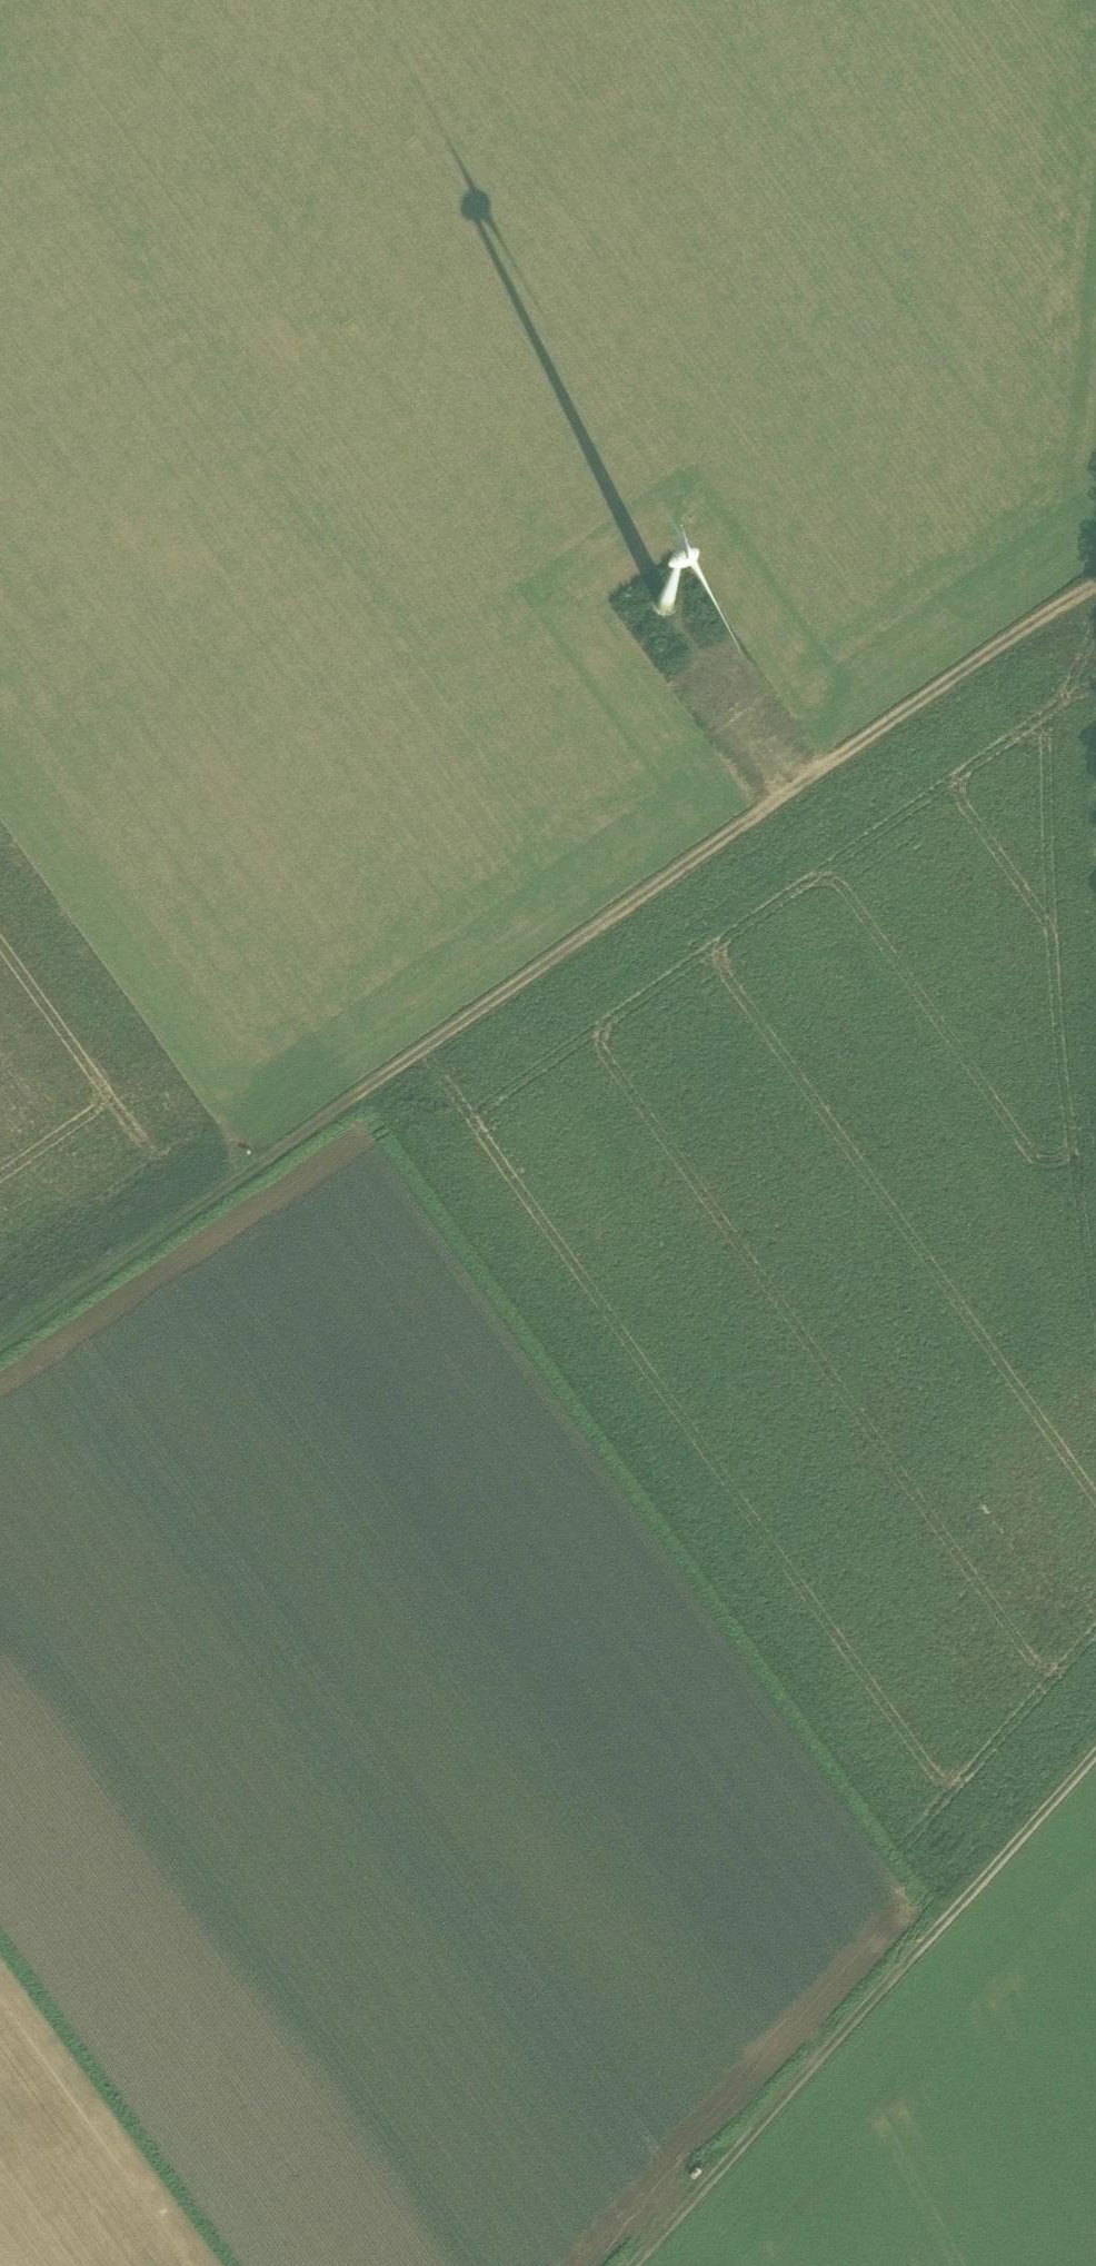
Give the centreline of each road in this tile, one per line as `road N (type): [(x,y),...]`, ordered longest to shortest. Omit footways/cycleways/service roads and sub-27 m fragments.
road 1 (track): [(0,1335),(1095,585)]
road 2 (track): [(628,2265),(1095,1756)]
road 3 (track): [(686,633),(793,791)]

